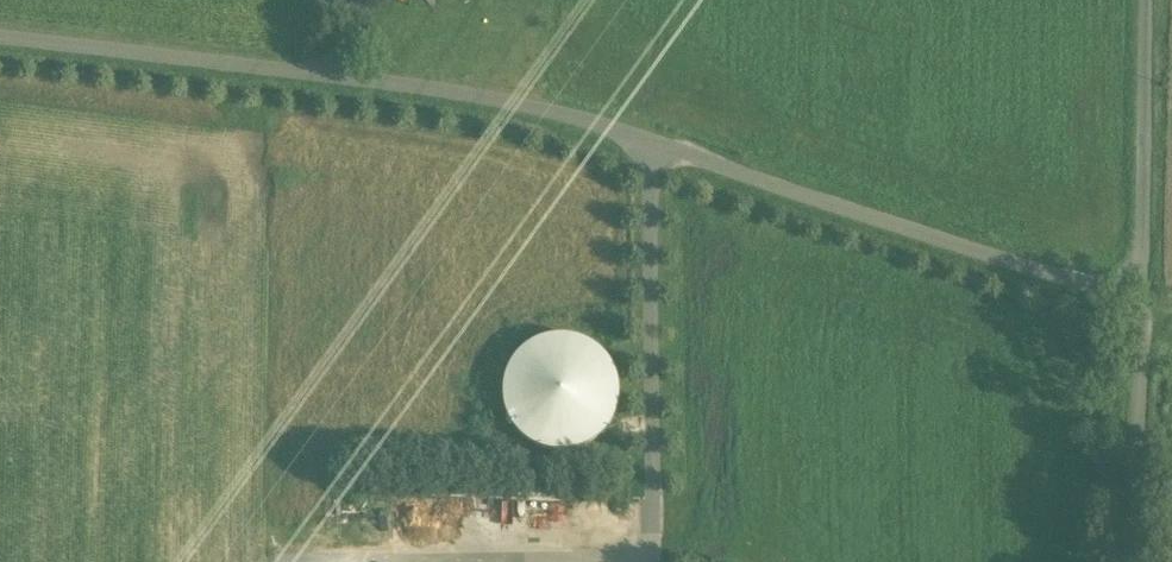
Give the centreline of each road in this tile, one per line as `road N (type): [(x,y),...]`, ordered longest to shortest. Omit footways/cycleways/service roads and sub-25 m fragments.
road 1 (unclassified): [(0,38),(337,75),(540,111),(1142,304)]
road 2 (unclassified): [(1142,304),(1152,0)]
road 3 (unclassified): [(1142,304),(1135,561)]

